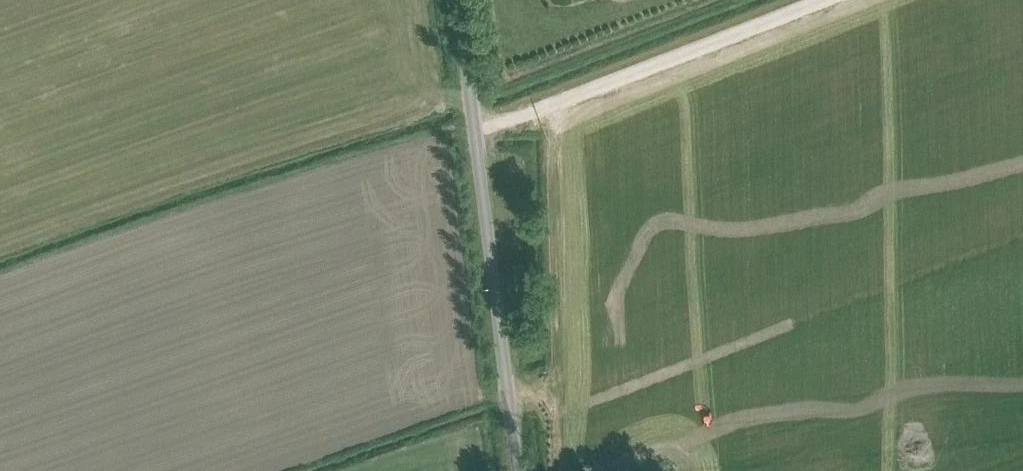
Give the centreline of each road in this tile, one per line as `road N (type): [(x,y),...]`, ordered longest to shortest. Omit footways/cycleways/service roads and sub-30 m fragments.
road 1 (unclassified): [(516,470),(460,0)]

